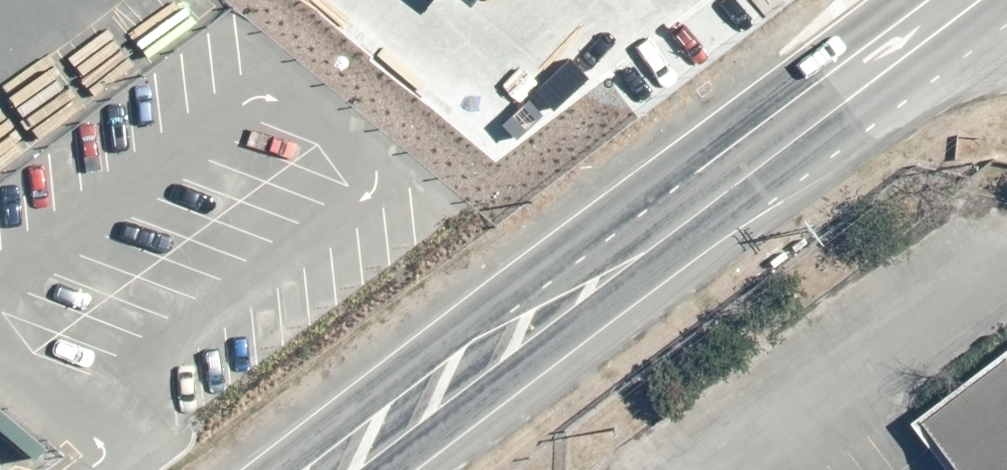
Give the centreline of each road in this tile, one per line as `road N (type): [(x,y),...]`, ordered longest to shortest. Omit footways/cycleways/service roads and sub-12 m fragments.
road 1 (secondary): [(262,469),(899,0)]
road 2 (secondary): [(1006,14),(399,469)]

